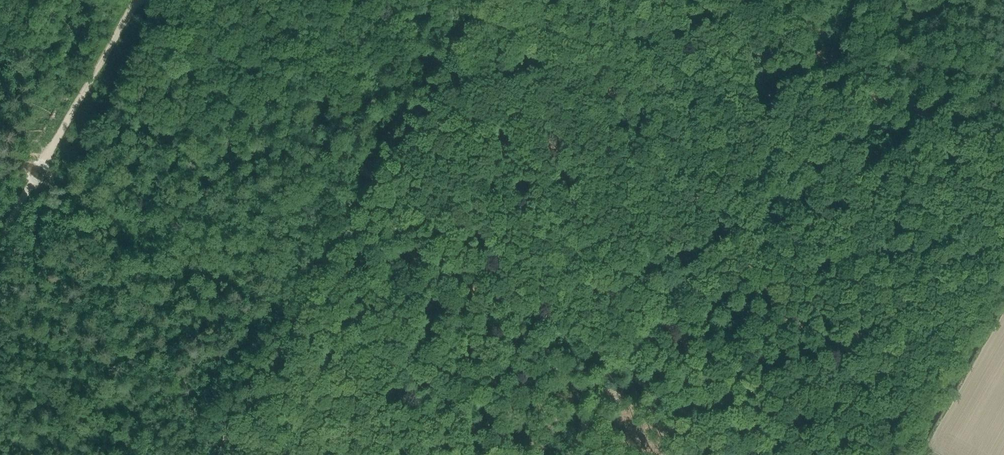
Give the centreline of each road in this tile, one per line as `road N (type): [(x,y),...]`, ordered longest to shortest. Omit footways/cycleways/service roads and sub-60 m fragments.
road 1 (track): [(617,371),(151,0)]
road 2 (track): [(135,0),(0,233)]

